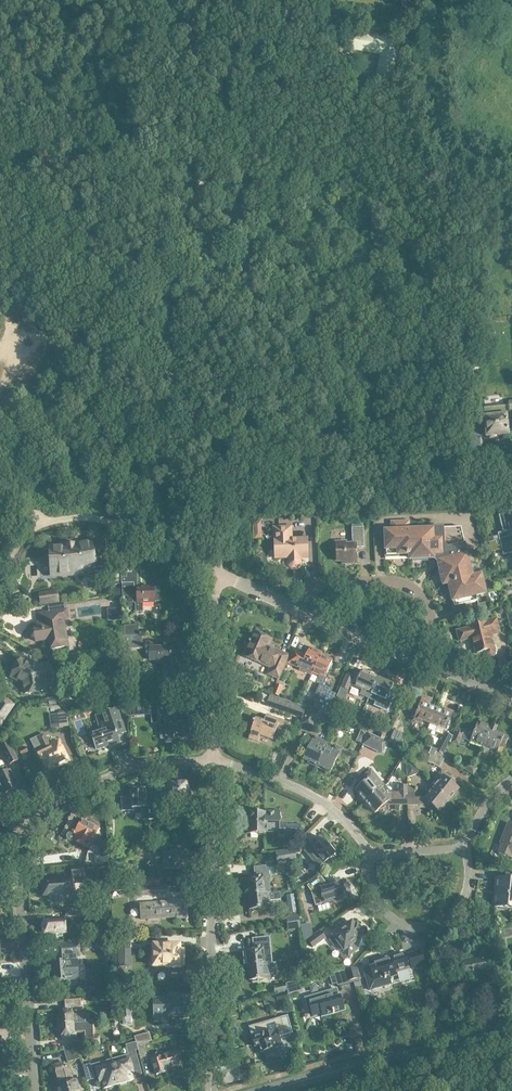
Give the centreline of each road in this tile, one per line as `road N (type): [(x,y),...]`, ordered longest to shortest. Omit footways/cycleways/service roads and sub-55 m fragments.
road 1 (unclassified): [(210,567),(164,514),(151,472),(170,385),(156,130),(158,71),(175,0)]
road 2 (residential): [(35,1090),(16,849),(26,822),(125,770),(213,761)]
road 3 (residential): [(211,1090),(213,761)]
road 4 (residential): [(217,571),(511,696)]
road 5 (track): [(210,567),(128,528),(48,514),(36,518),(0,589)]
road 6 (tertiary): [(267,1090),(511,1029)]
road 7 (residential): [(367,854),(378,904),(408,925),(425,926),(455,911),(464,897),(466,847)]
road 8 (residential): [(213,761),(217,571)]
road 9 (residential): [(213,761),(311,795),(336,811),(367,854)]
road 10 (track): [(172,19),(233,61),(298,73),(334,64)]
road 11 (track): [(0,107),(66,118),(156,161)]
road 12 (track): [(0,174),(157,172)]

